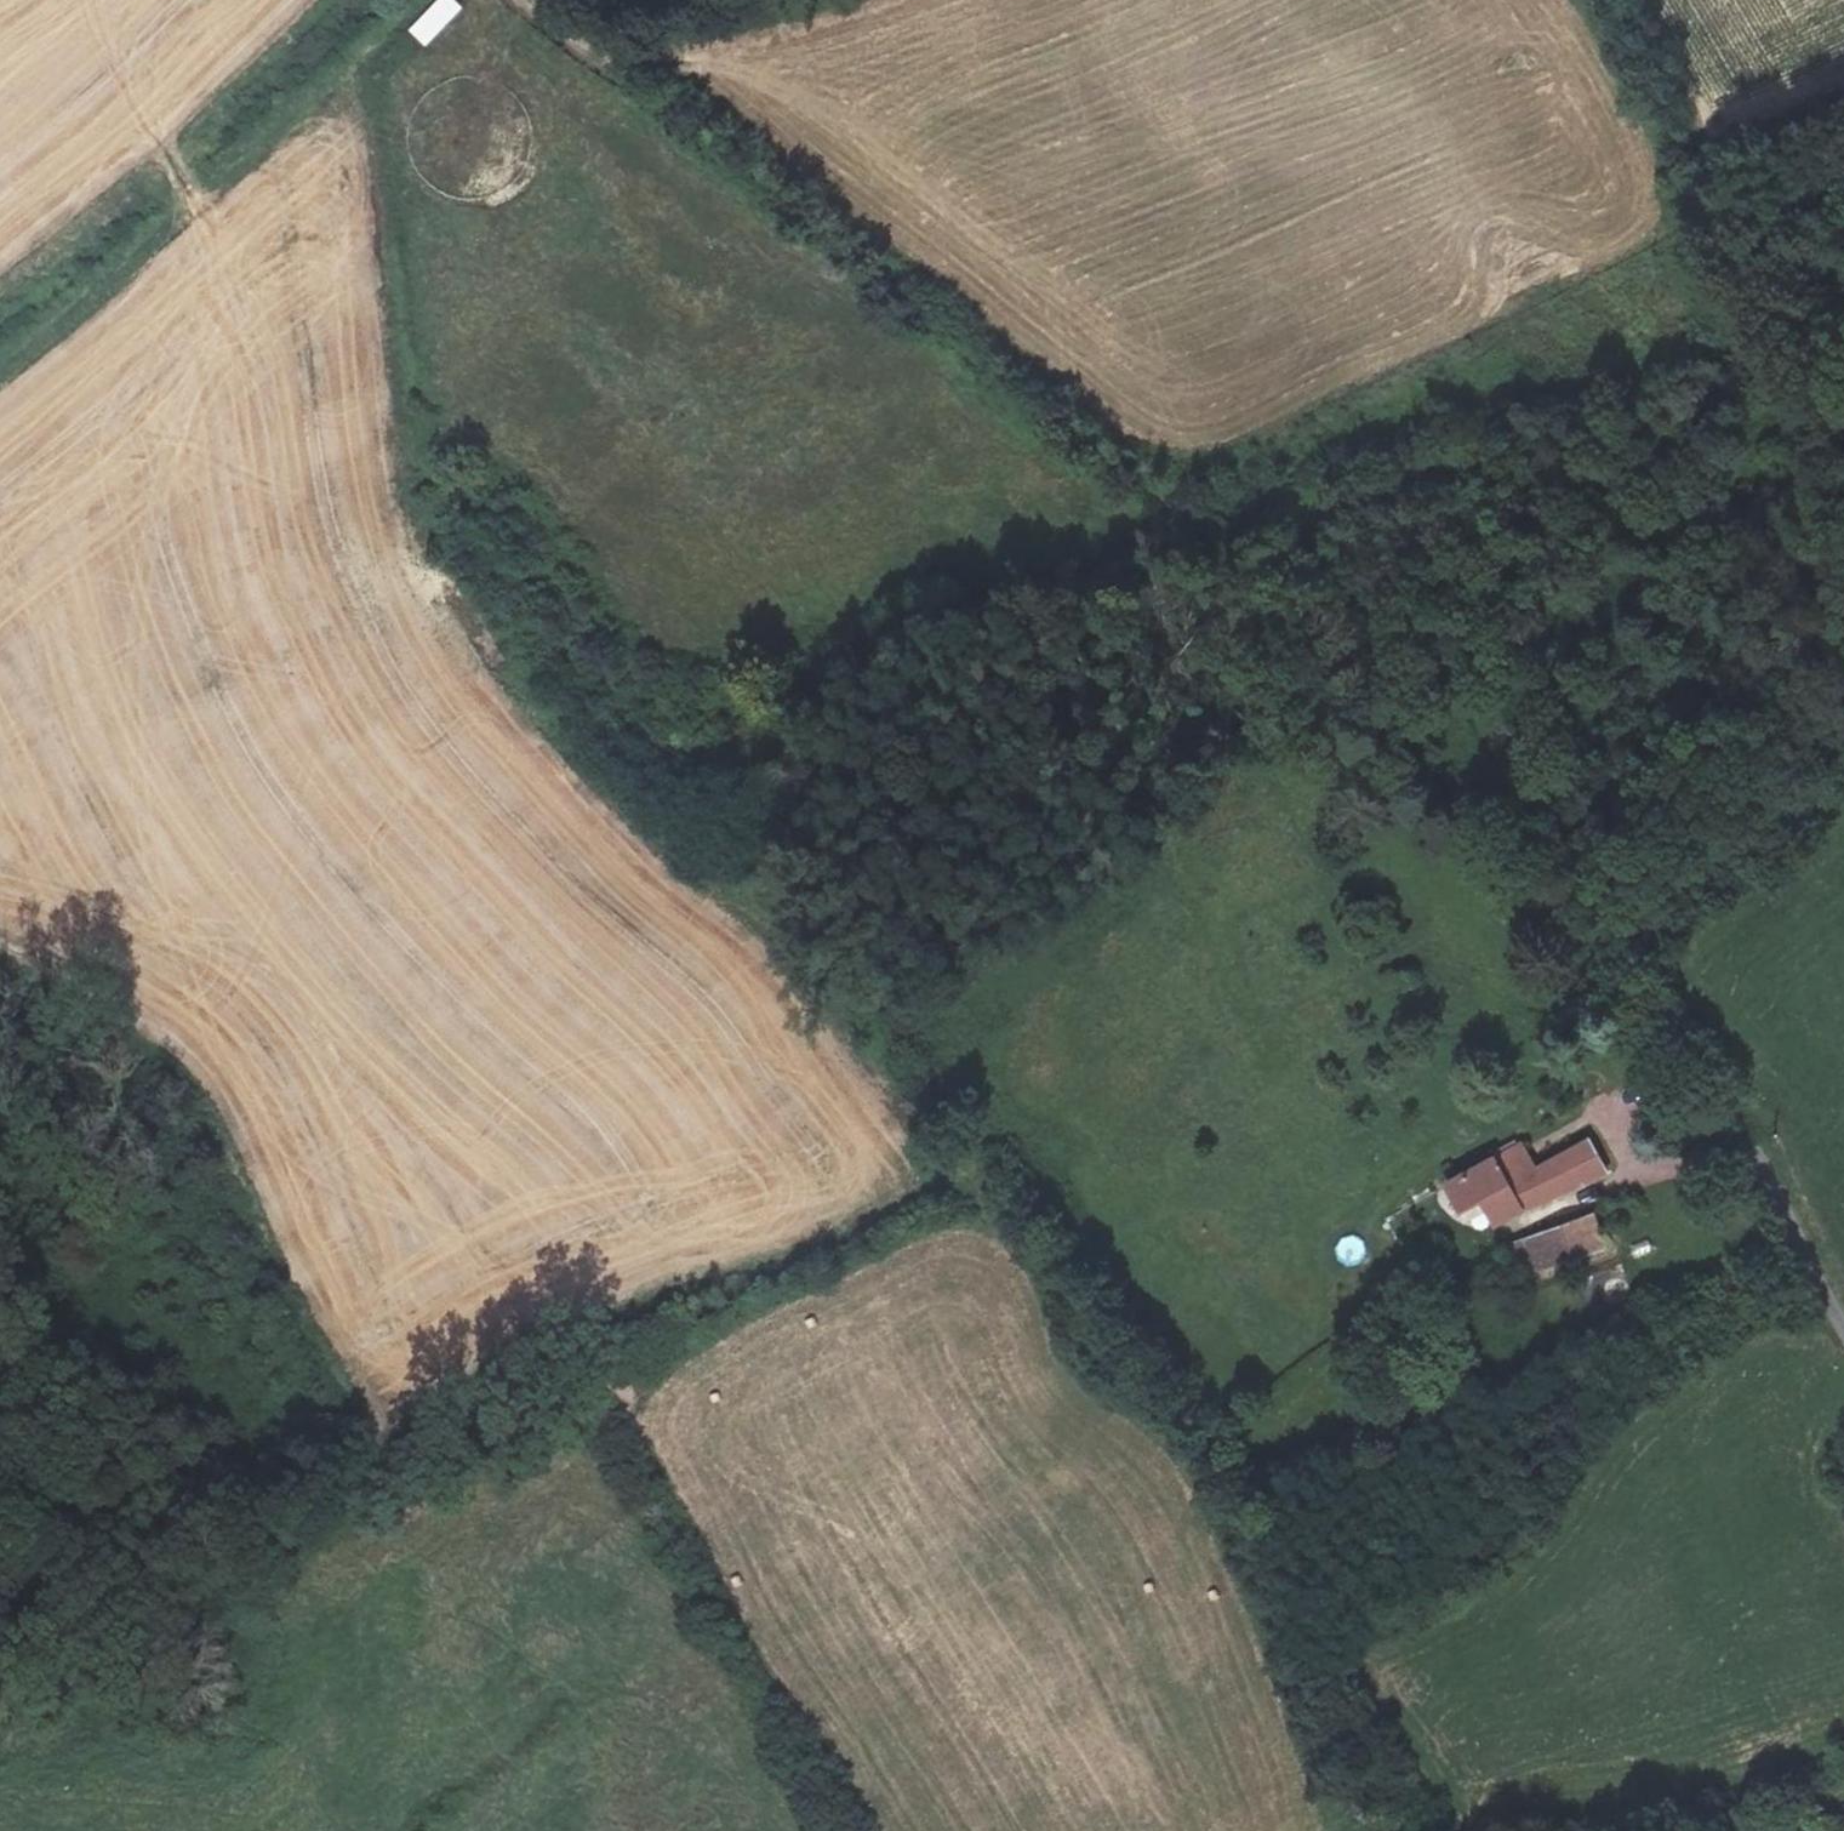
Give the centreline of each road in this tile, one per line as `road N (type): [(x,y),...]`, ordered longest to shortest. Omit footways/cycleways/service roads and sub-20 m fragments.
road 1 (unclassified): [(1738,1143),(1843,1321)]

